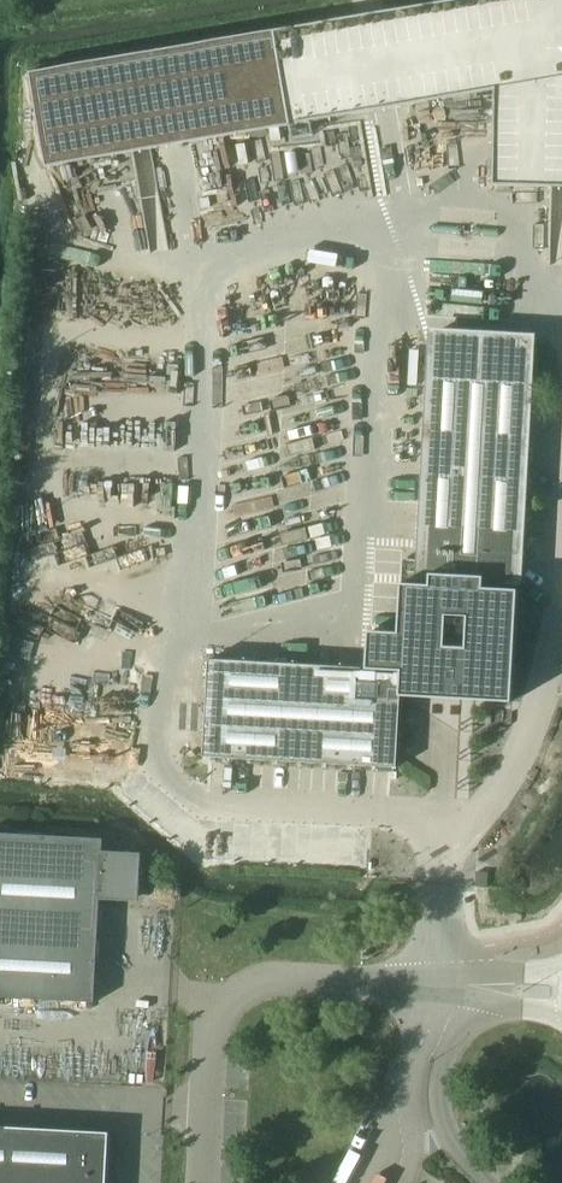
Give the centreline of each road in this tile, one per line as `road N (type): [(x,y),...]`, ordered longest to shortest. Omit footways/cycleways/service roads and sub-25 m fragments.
road 1 (unclassified): [(205,1182),(214,1031),(242,994),(293,984),(446,988)]

